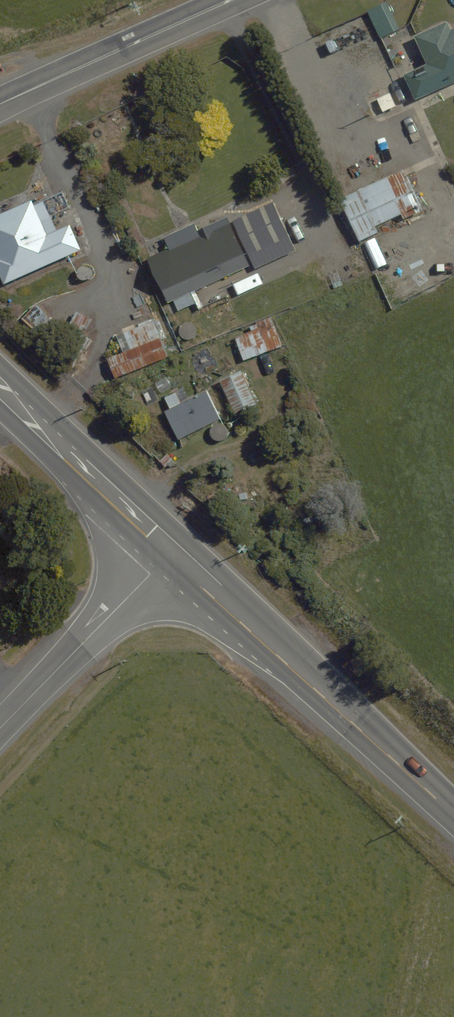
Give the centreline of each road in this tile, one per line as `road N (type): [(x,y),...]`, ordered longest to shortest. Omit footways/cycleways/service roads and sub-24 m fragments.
road 1 (secondary): [(167,556),(453,822)]
road 2 (tertiary): [(0,103),(228,0)]
road 3 (unclassified): [(0,727),(167,556)]
road 4 (secondary): [(0,388),(167,556)]

